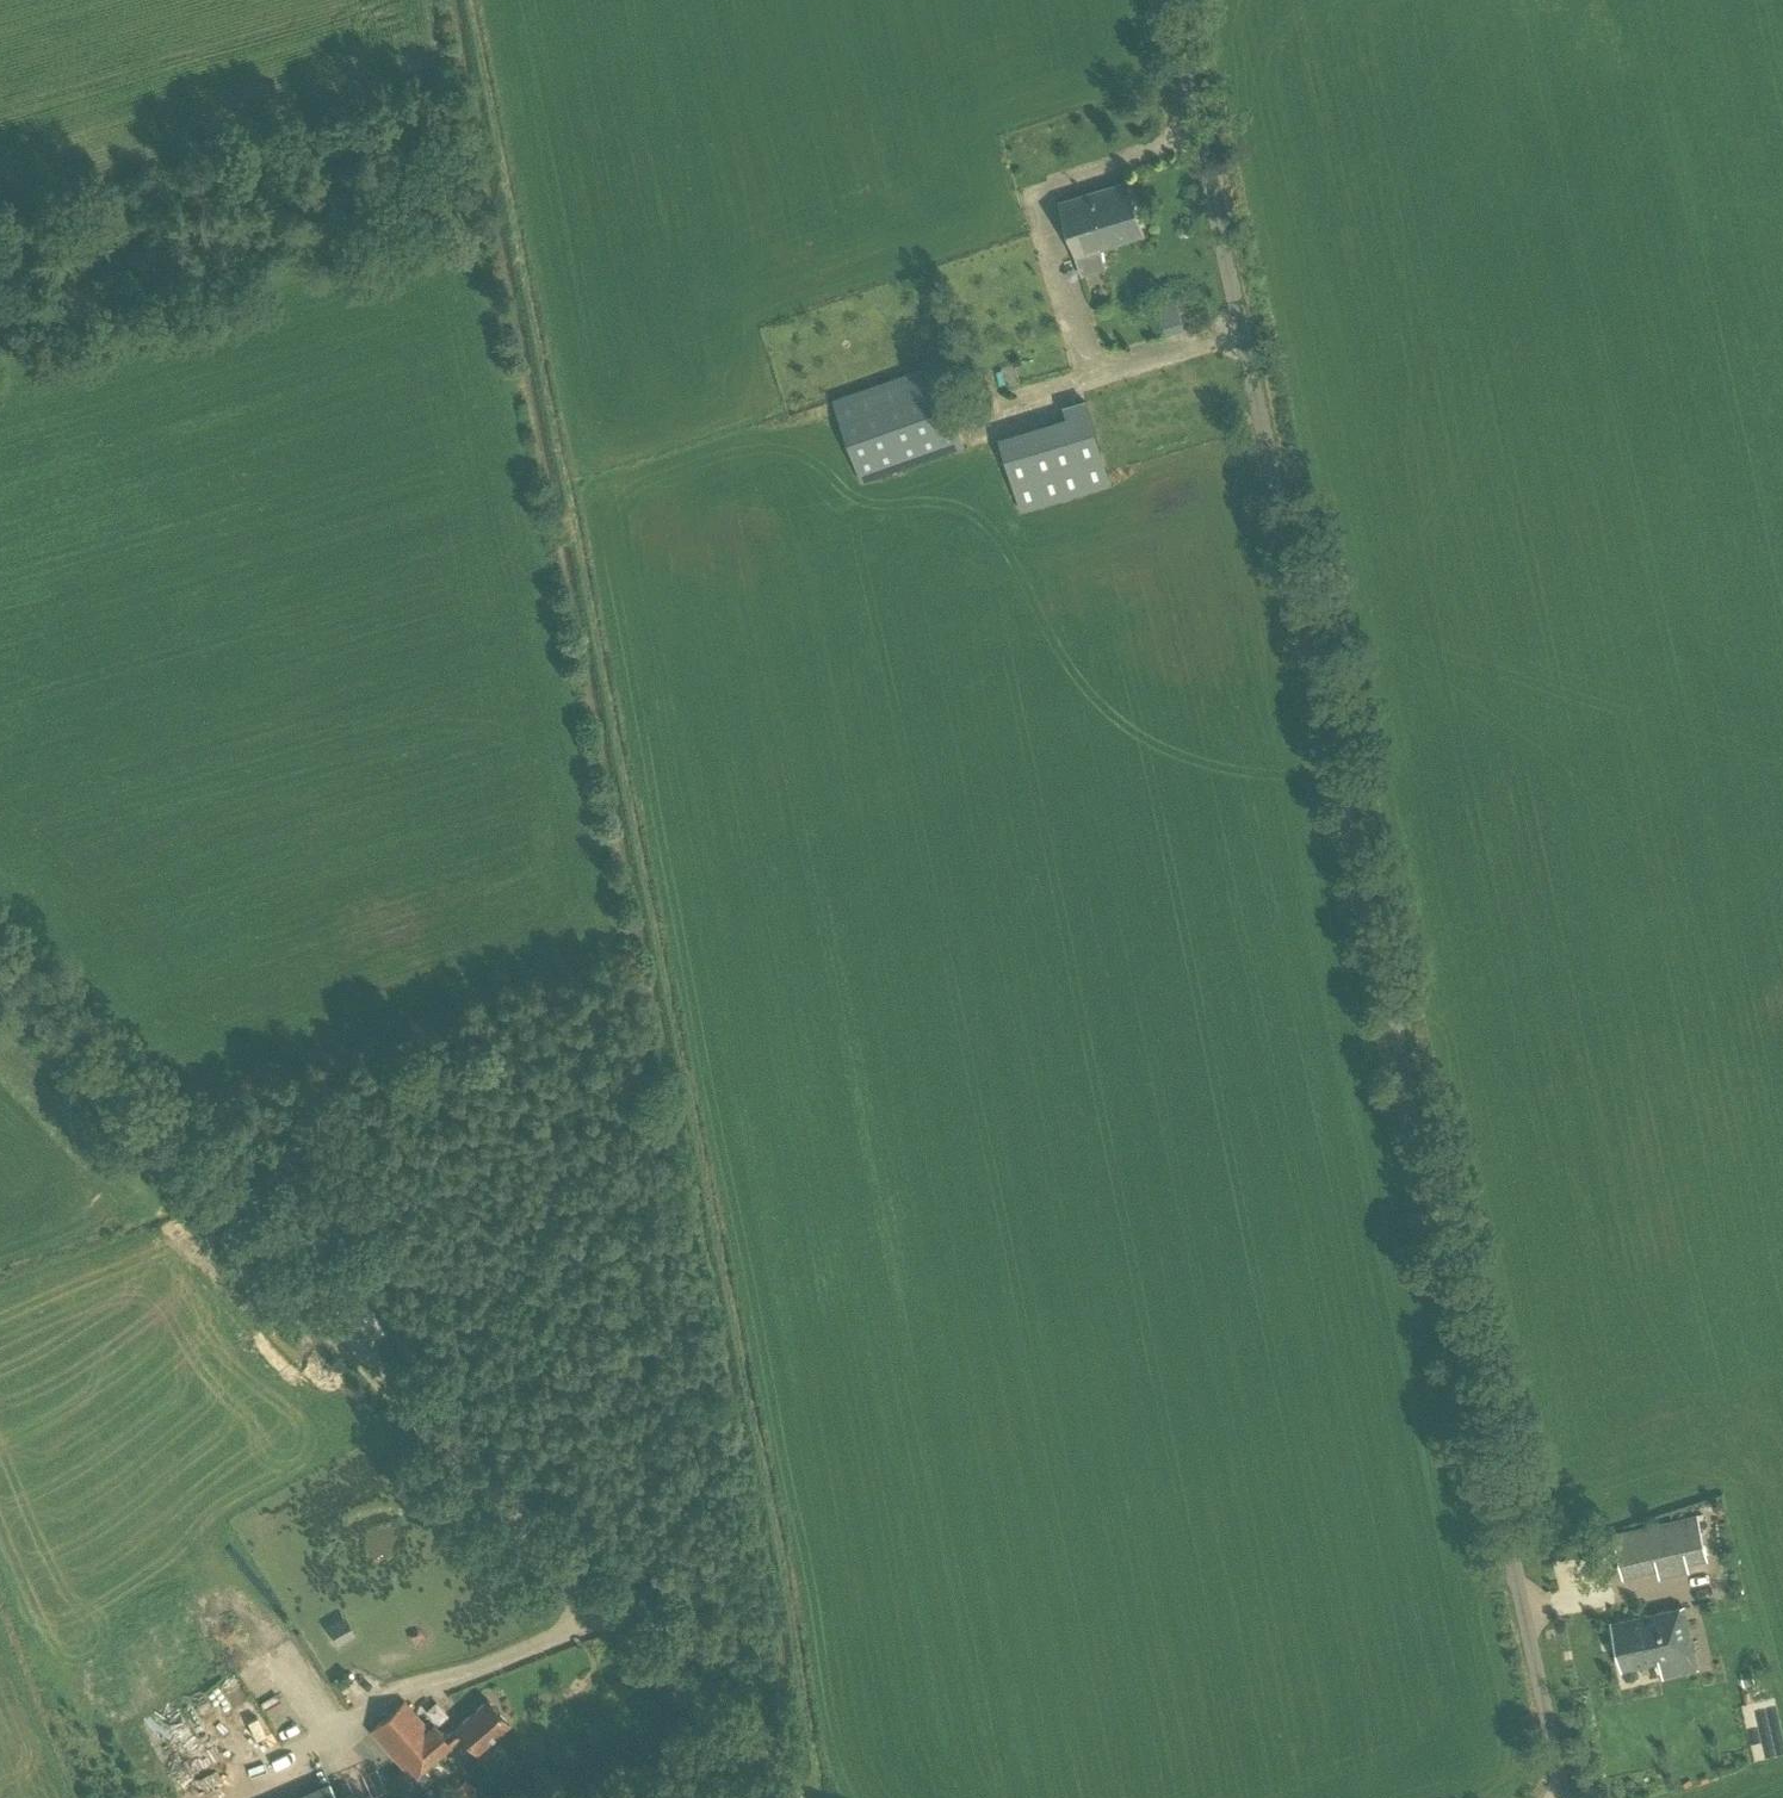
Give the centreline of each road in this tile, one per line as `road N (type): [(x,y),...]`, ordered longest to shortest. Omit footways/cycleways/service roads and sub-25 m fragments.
road 1 (unclassified): [(1561,1797),(1160,0)]
road 2 (track): [(817,1797),(468,0)]
road 3 (unclassified): [(798,1797),(0,975)]

